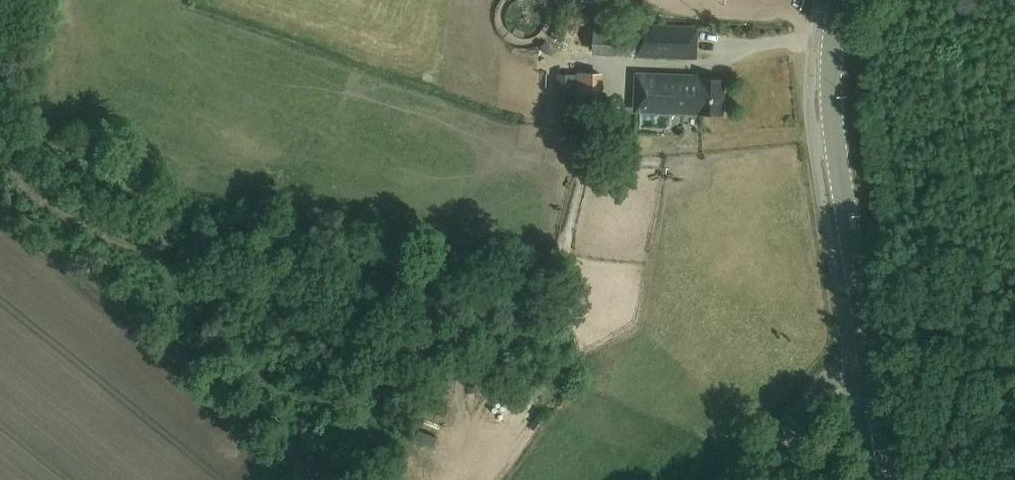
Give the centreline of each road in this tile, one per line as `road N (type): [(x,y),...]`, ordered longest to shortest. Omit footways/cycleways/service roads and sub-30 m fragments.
road 1 (track): [(0,213),(313,460)]
road 2 (secondary): [(871,360),(844,130),(844,0)]
road 3 (unclassified): [(735,479),(819,393),(871,360)]
road 4 (secondary): [(891,479),(871,360)]

